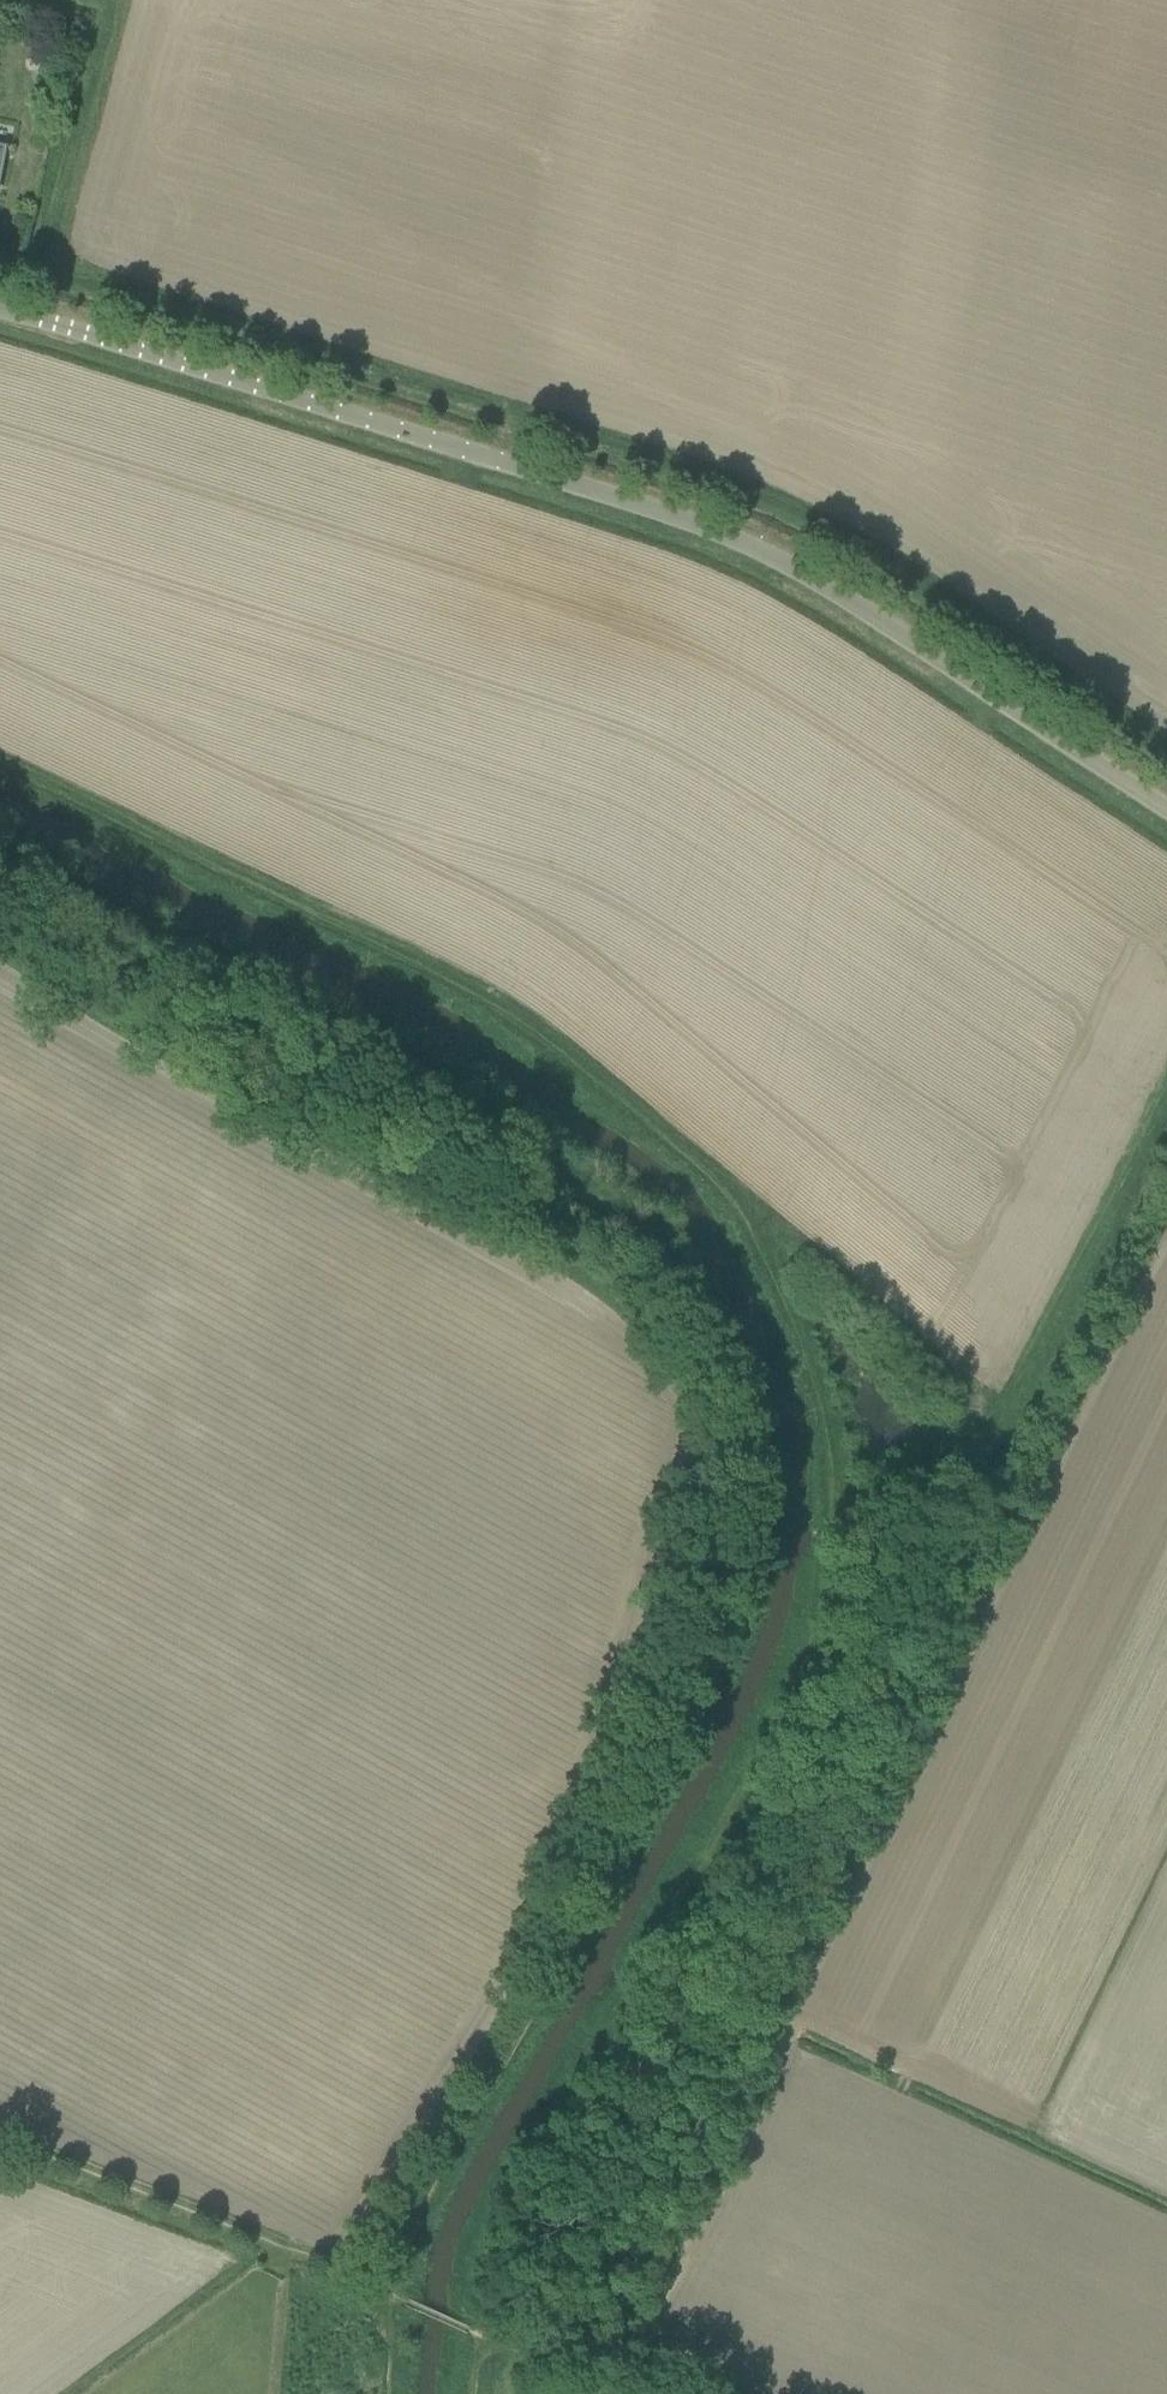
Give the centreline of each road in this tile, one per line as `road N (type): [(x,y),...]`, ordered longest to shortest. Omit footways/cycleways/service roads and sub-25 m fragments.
road 1 (unclassified): [(1166,804),(766,552),(648,500),(0,311)]
road 2 (track): [(403,2301),(0,2140)]
road 3 (track): [(653,2393),(483,2338)]

